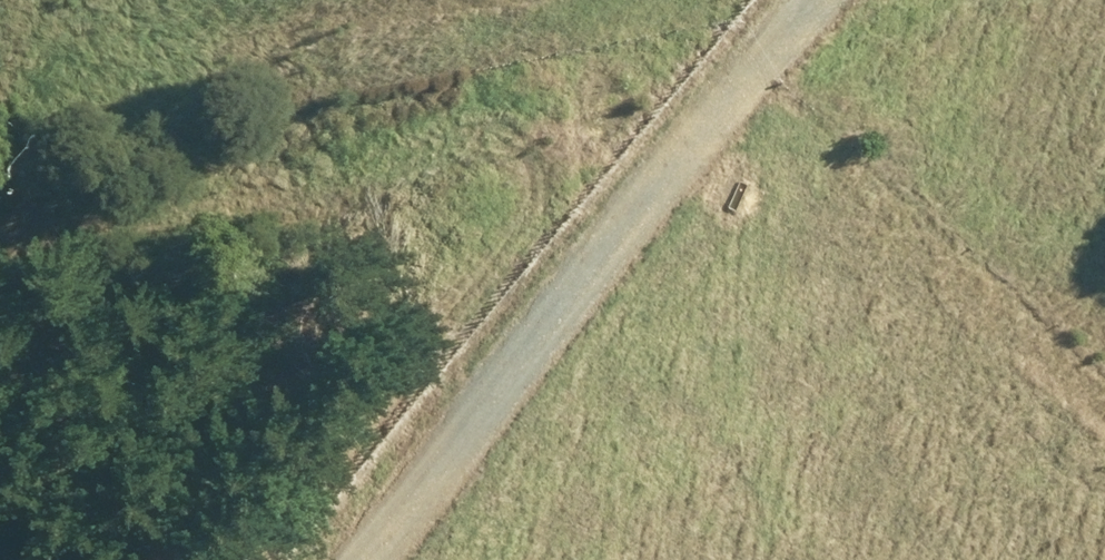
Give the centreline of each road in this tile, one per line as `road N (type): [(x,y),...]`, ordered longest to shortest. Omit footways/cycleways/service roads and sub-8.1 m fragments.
road 1 (track): [(0,322),(731,87),(785,0)]
road 2 (track): [(731,87),(419,547),(401,559)]

